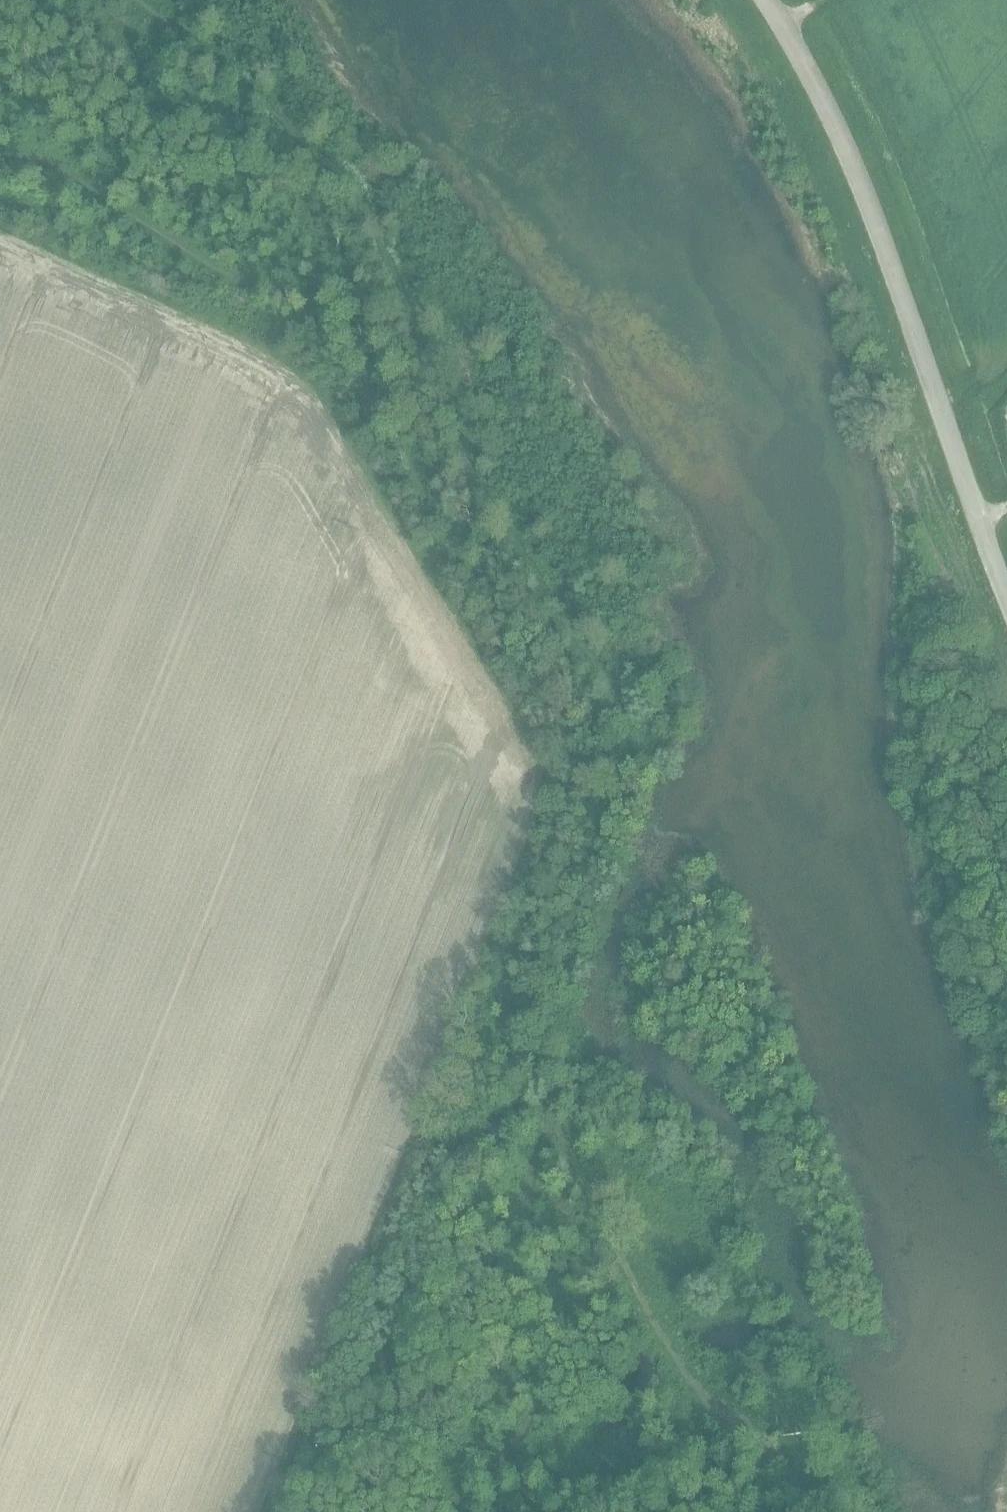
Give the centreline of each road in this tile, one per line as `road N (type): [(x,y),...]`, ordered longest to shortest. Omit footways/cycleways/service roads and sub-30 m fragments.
road 1 (unclassified): [(1006,620),(853,177),(800,69),(752,0)]

